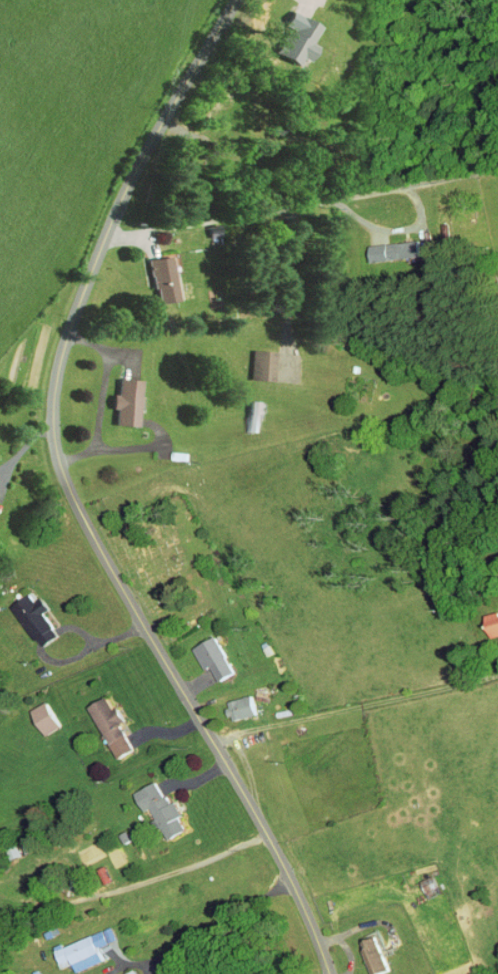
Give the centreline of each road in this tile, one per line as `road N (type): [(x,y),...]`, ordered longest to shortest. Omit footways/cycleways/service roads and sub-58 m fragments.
road 1 (tertiary): [(329,973),(280,857),(74,502),(55,424),(69,335),(120,206),(238,0)]
road 2 (residential): [(106,240),(497,169)]
road 3 (residential): [(291,881),(152,973)]

